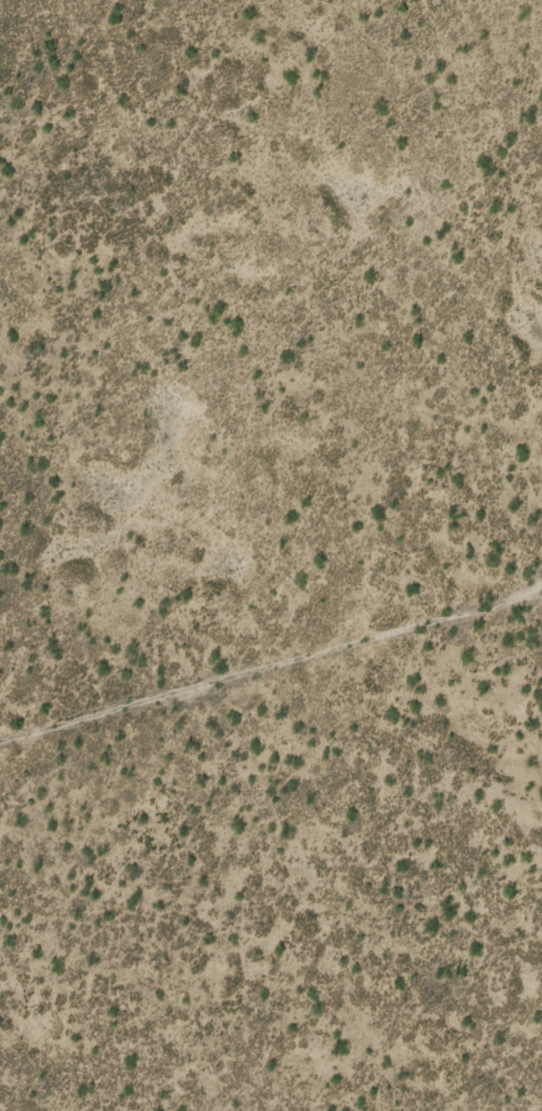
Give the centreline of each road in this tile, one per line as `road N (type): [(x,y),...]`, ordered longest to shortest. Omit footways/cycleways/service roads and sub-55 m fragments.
road 1 (track): [(541,590),(0,741)]

